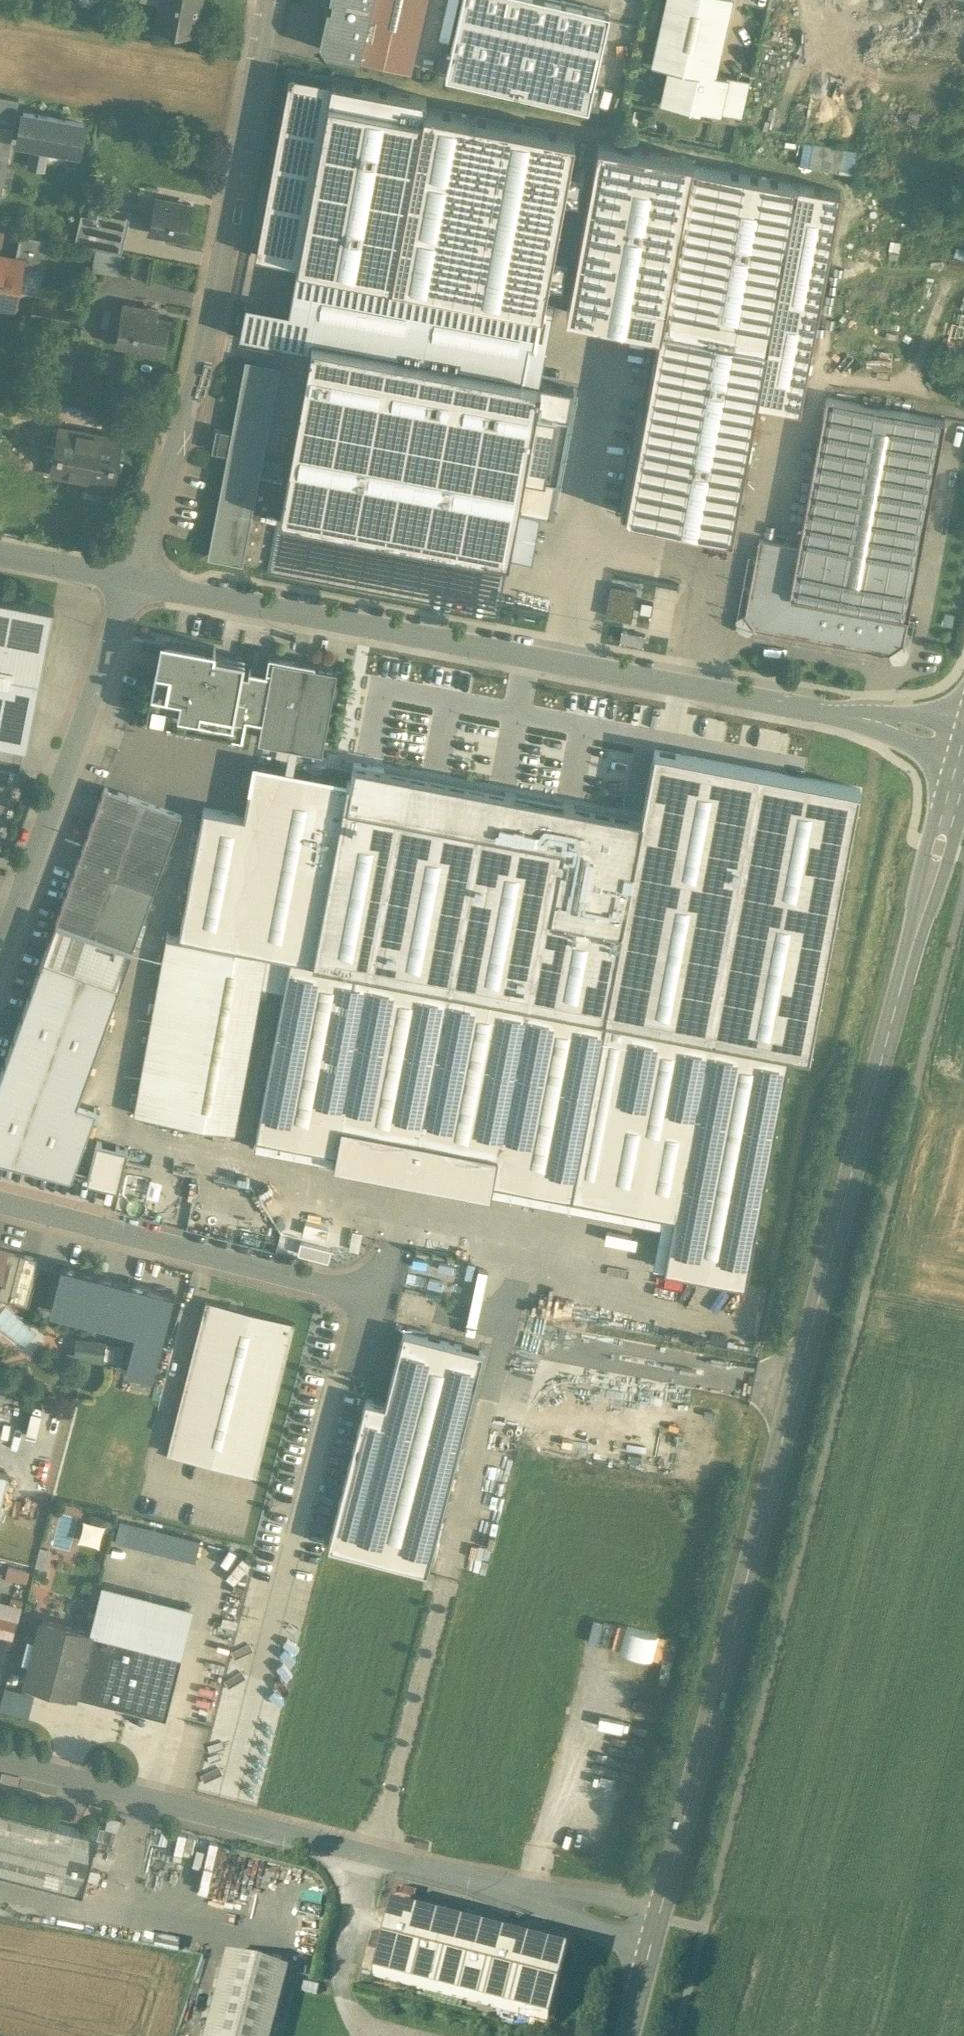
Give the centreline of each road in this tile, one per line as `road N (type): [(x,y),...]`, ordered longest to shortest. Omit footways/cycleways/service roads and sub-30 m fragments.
road 1 (tertiary): [(657,1925),(963,752)]
road 2 (unclassified): [(963,740),(133,584)]
road 3 (unclassified): [(0,1759),(657,1925)]
road 4 (unclassified): [(267,0),(206,327),(133,584)]
road 5 (unclassified): [(0,1200),(378,1301)]
road 6 (unclassified): [(133,584),(0,949)]
road 7 (unclassified): [(133,584),(0,556)]

